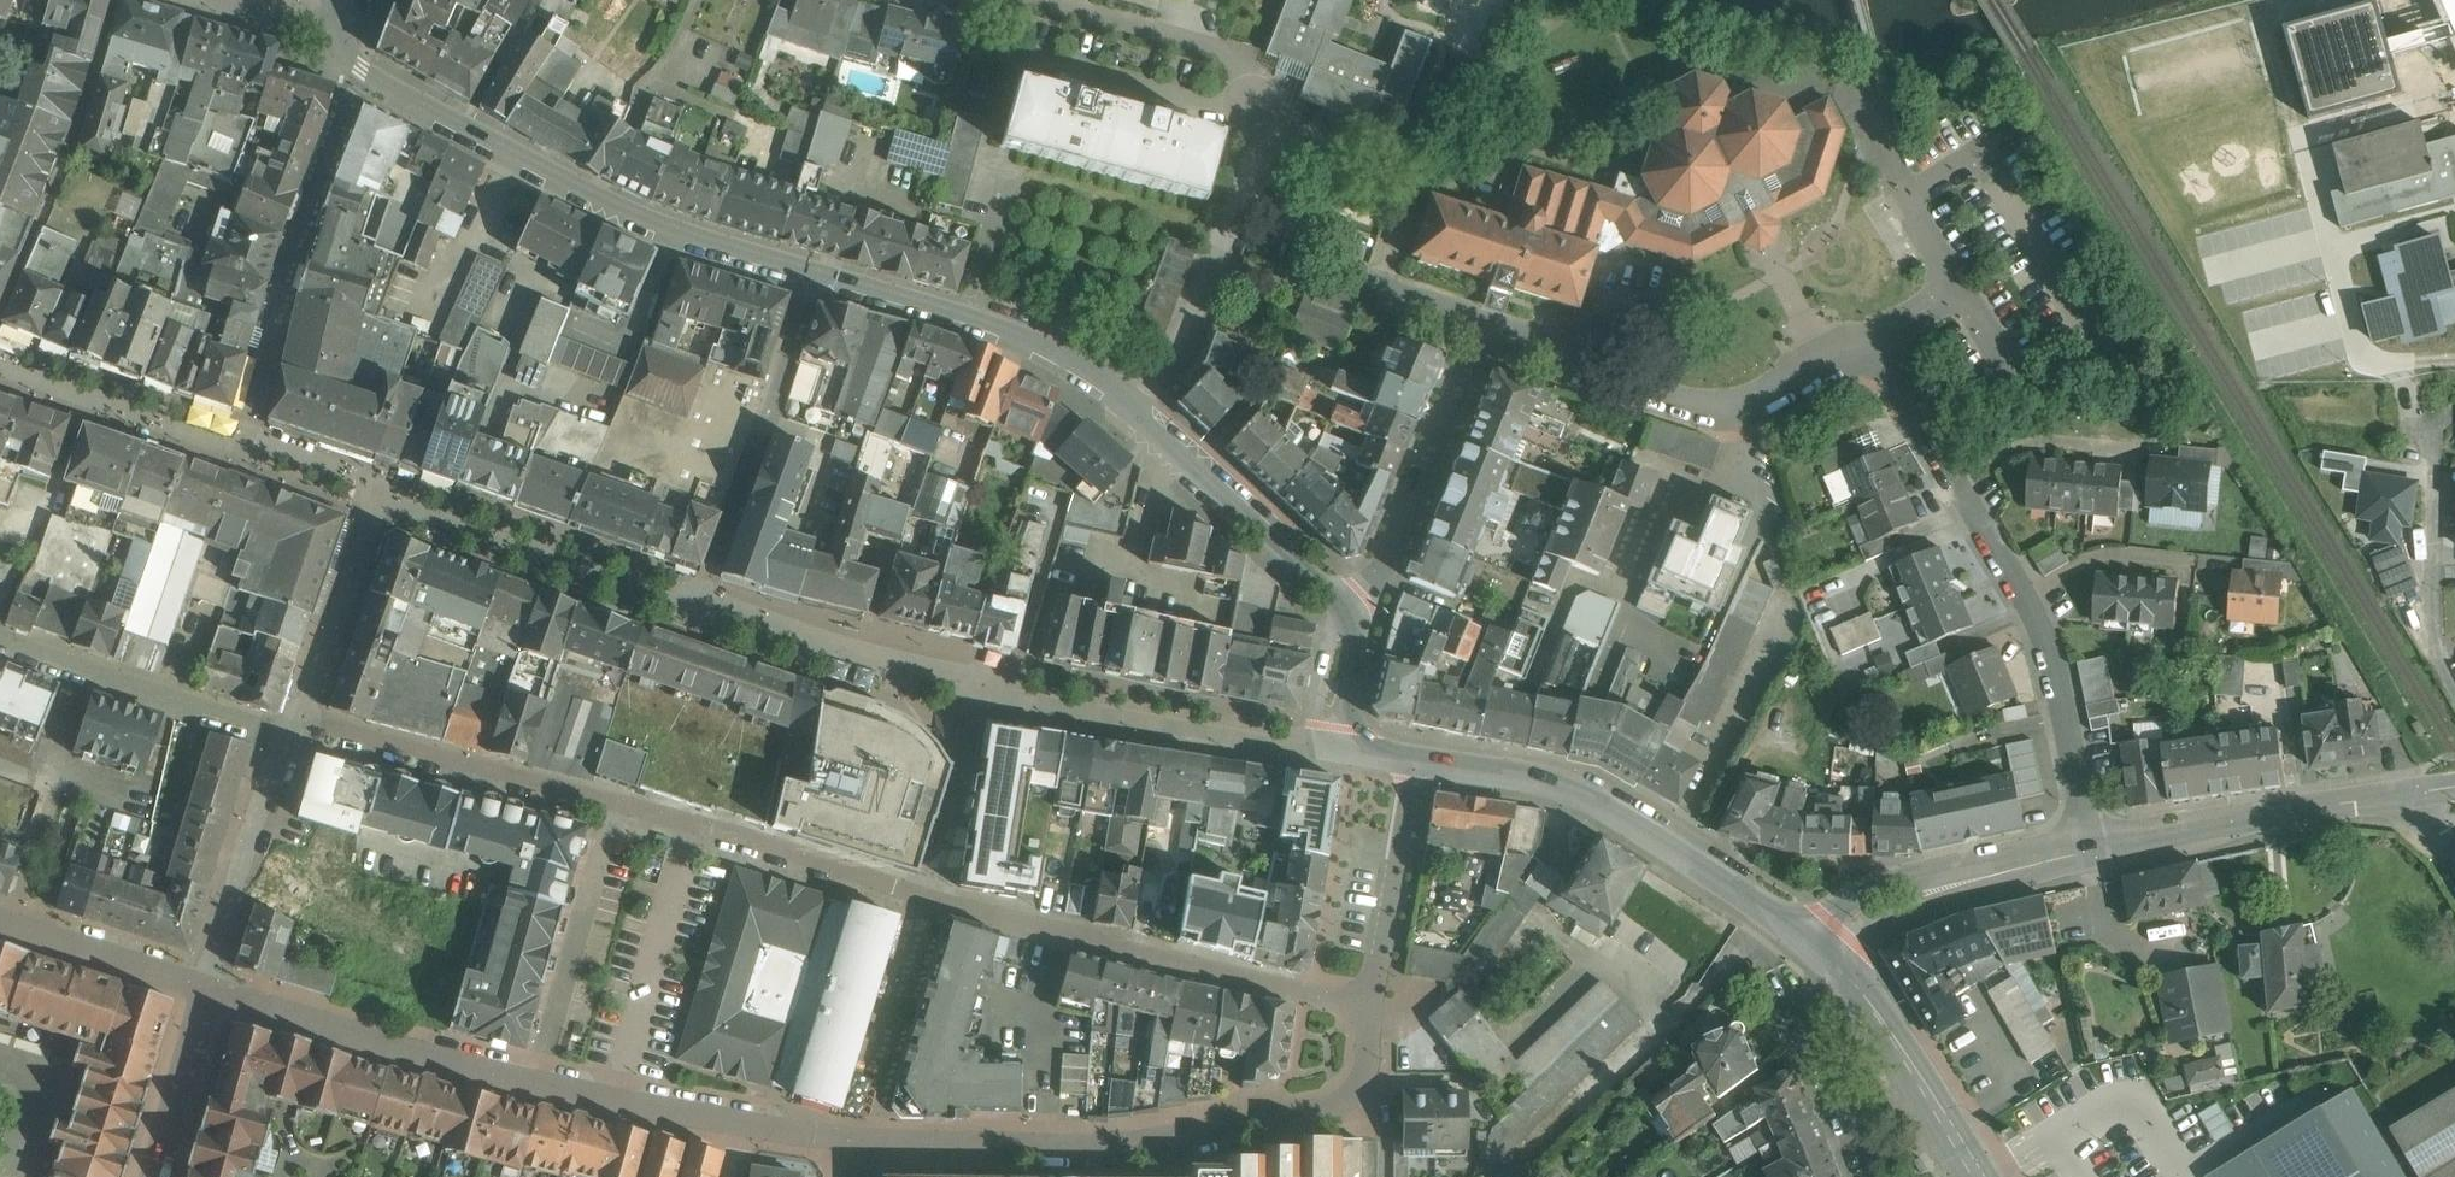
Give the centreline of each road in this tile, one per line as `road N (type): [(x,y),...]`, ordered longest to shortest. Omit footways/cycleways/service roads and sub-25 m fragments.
road 1 (residential): [(211,991),(378,1045),(858,1144)]
road 2 (residential): [(297,736),(733,839),(939,899)]
road 3 (residential): [(1034,0),(1232,53),(1260,95),(1234,219),(1141,420)]
road 4 (residential): [(858,1144),(1113,1148),(1321,1113),(1354,1086),(1370,1005)]
road 5 (residential): [(816,282),(592,202),(388,103),(353,70),(337,23)]
road 6 (residential): [(1883,361),(2044,617),(2094,844)]
road 7 (residential): [(1423,753),(1527,773),(1657,837),(1822,952)]
road 8 (residential): [(939,899),(1370,1005)]
road 9 (residential): [(1472,323),(1740,404),(1883,361)]
road 10 (residential): [(1141,420),(1093,376),(969,321),(816,282)]
road 11 (residential): [(1351,630),(1440,435),(1472,323)]
road 12 (residential): [(2094,844),(2410,793)]
road 13 (residential): [(297,736),(0,640)]
road 14 (residential): [(1822,952),(1868,909),(1895,898),(2094,844)]
road 15 (residential): [(1351,630),(1322,586),(1141,420)]
road 16 (residential): [(1822,952),(1886,1015),(1984,1176)]
road 17 (residential): [(211,991),(256,836),(297,736)]
road 18 (residential): [(297,736),(386,487)]
road 19 (residential): [(939,899),(858,1144)]
road 20 (residential): [(1370,1005),(1423,753)]
road 21 (residential): [(1777,966),(1871,1176)]
road 22 (residential): [(0,920),(211,991)]
road 23 (residential): [(156,1176),(211,991)]
road 24 (residential): [(816,282),(764,431)]
road 25 (residential): [(1472,323),(1353,278)]
road 26 (residential): [(219,0),(337,23)]
road 27 (residential): [(1368,746),(1349,704),(1351,630)]

